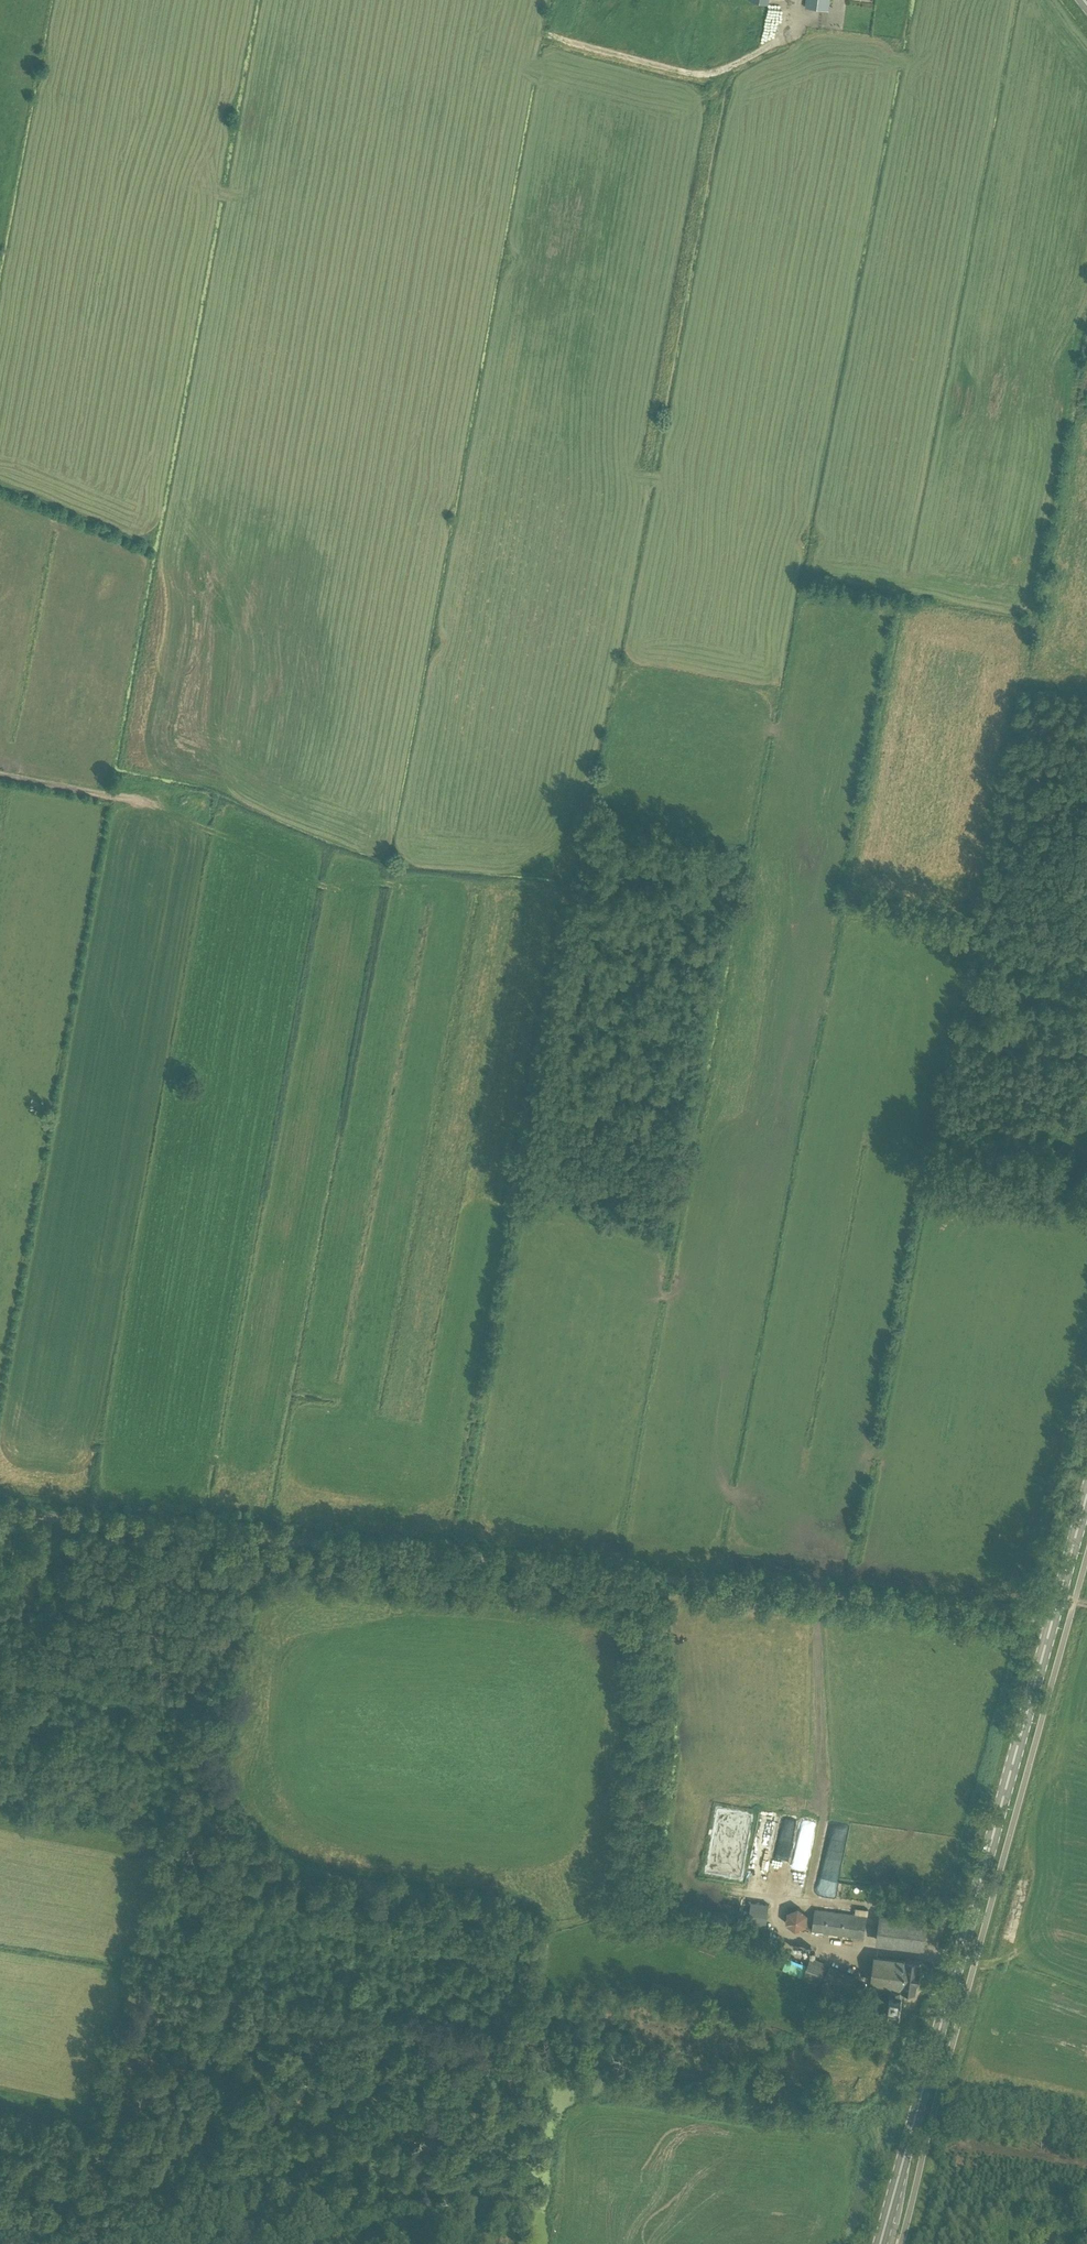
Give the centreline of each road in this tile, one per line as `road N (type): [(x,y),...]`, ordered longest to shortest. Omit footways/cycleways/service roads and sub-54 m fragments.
road 1 (track): [(0,1509),(643,1566),(1053,1614)]
road 2 (primary): [(883,2243),(1086,1493)]
road 3 (track): [(941,2098),(1086,2124)]
road 4 (track): [(0,776),(144,800)]

